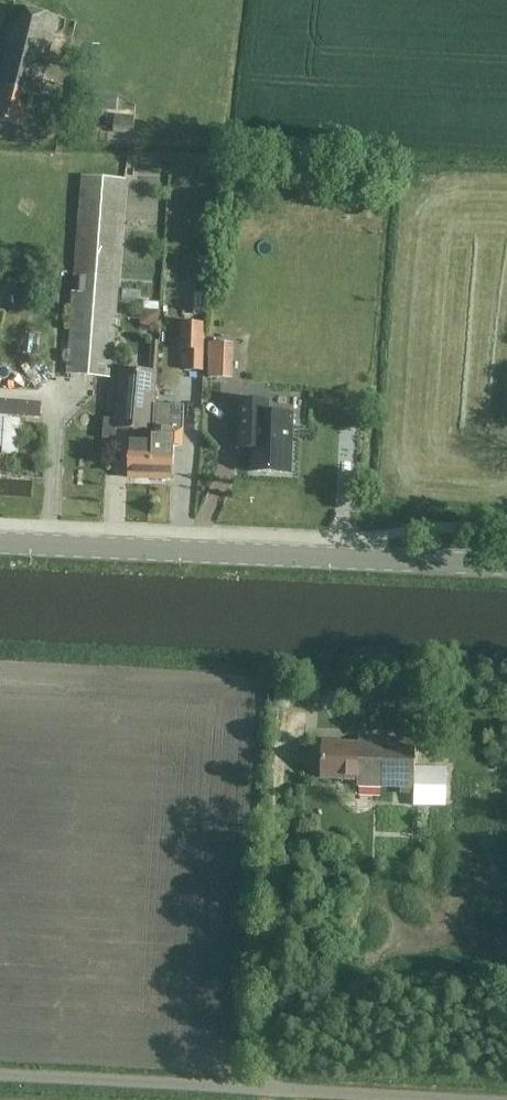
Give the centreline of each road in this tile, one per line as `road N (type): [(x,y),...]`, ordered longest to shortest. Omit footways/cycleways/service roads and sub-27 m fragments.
road 1 (tertiary): [(506,565),(0,543)]
road 2 (unclassified): [(490,1099),(0,1077)]

